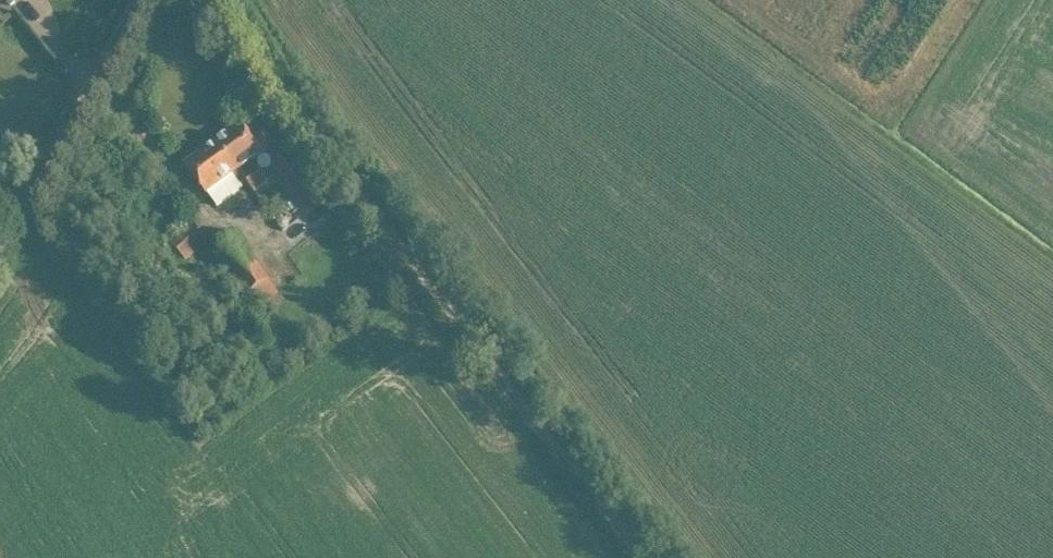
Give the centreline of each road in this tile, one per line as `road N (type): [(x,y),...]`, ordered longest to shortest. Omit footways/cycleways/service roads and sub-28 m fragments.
road 1 (track): [(650,557),(226,0)]
road 2 (unclassified): [(0,246),(134,0)]

